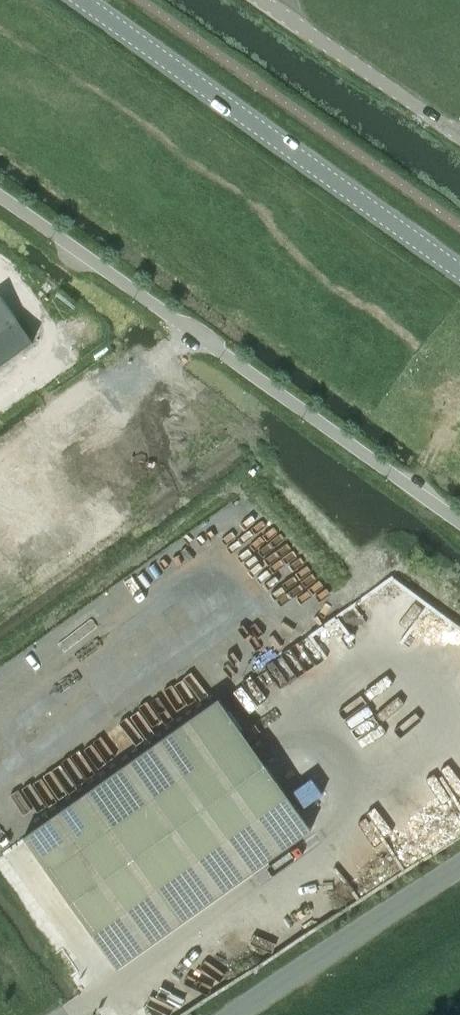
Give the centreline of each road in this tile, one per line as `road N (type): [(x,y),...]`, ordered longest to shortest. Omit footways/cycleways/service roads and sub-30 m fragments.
road 1 (unclassified): [(459,521),(0,195)]
road 2 (tertiary): [(459,271),(82,0)]
road 3 (unclassified): [(459,864),(233,1014)]
road 4 (unclassified): [(459,137),(263,0)]

